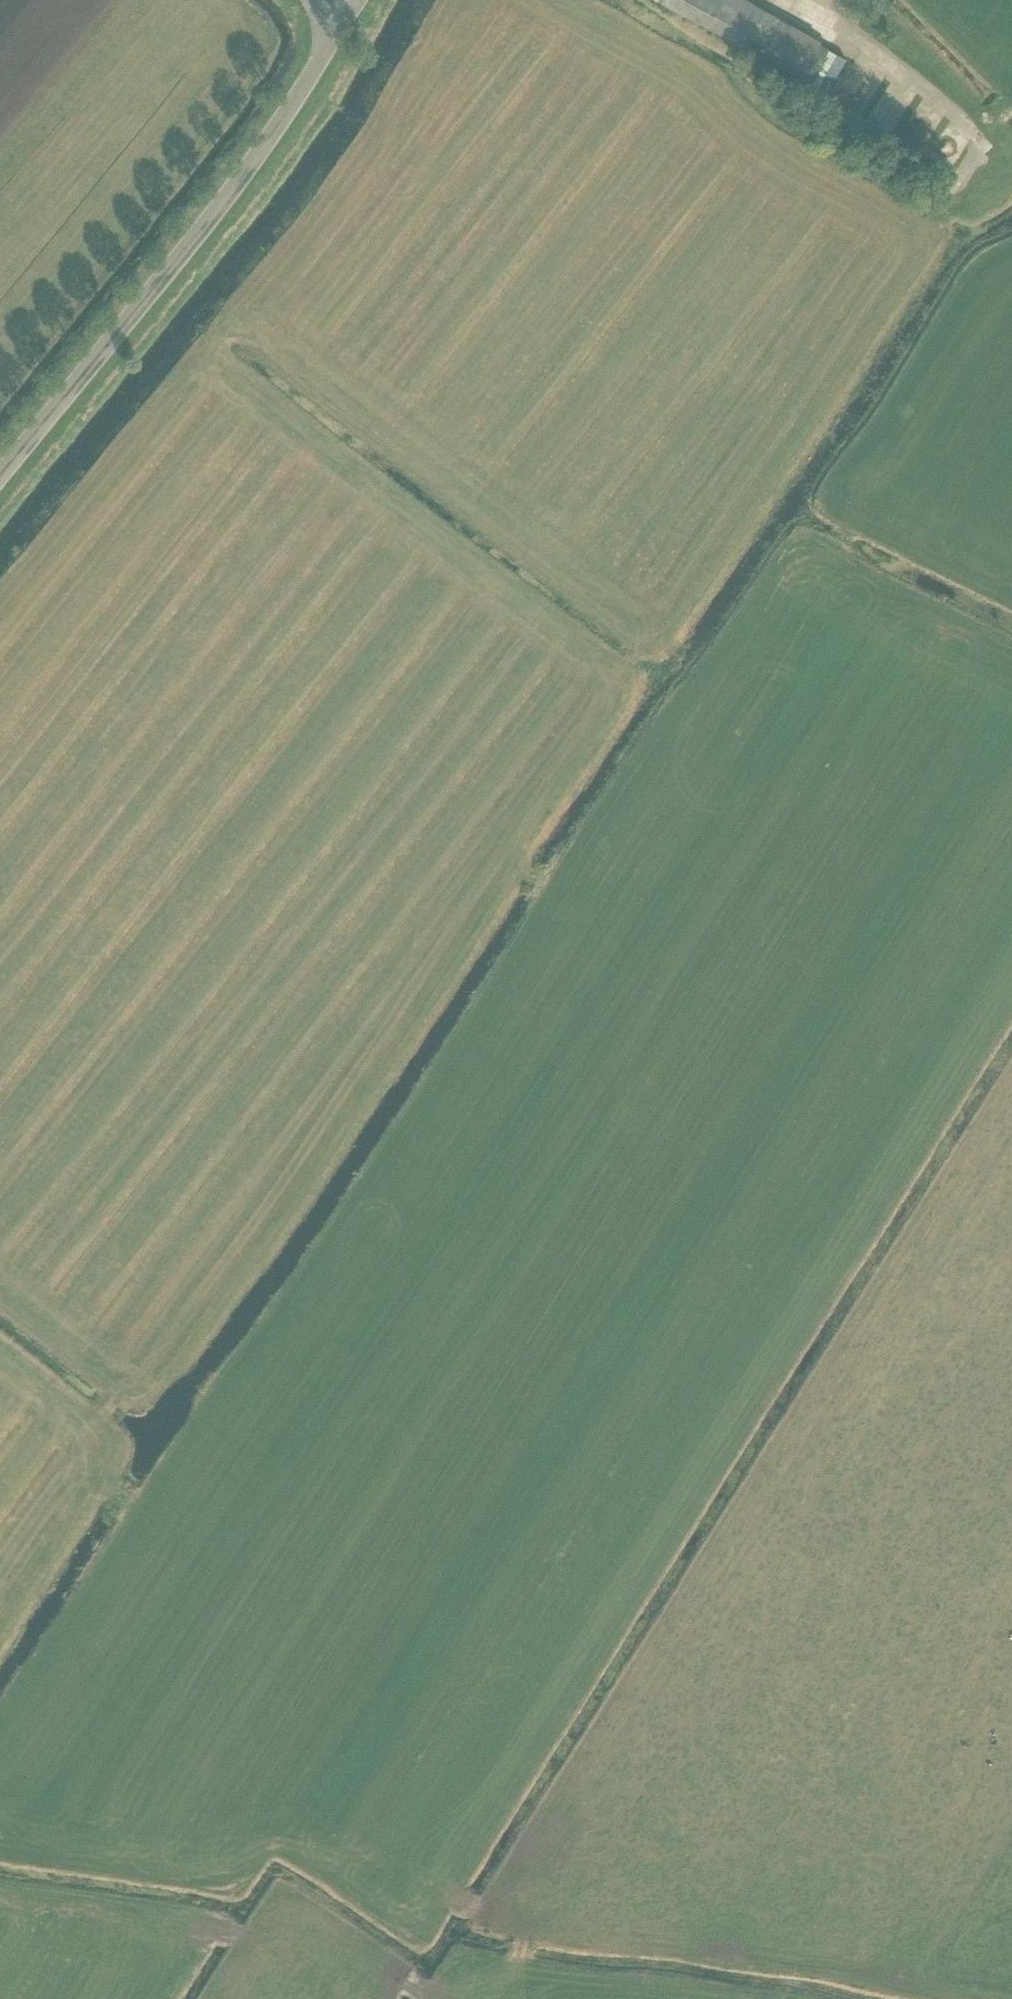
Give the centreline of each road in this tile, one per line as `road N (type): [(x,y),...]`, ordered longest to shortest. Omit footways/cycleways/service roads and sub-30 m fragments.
road 1 (tertiary): [(0,476),(203,228),(342,23)]

